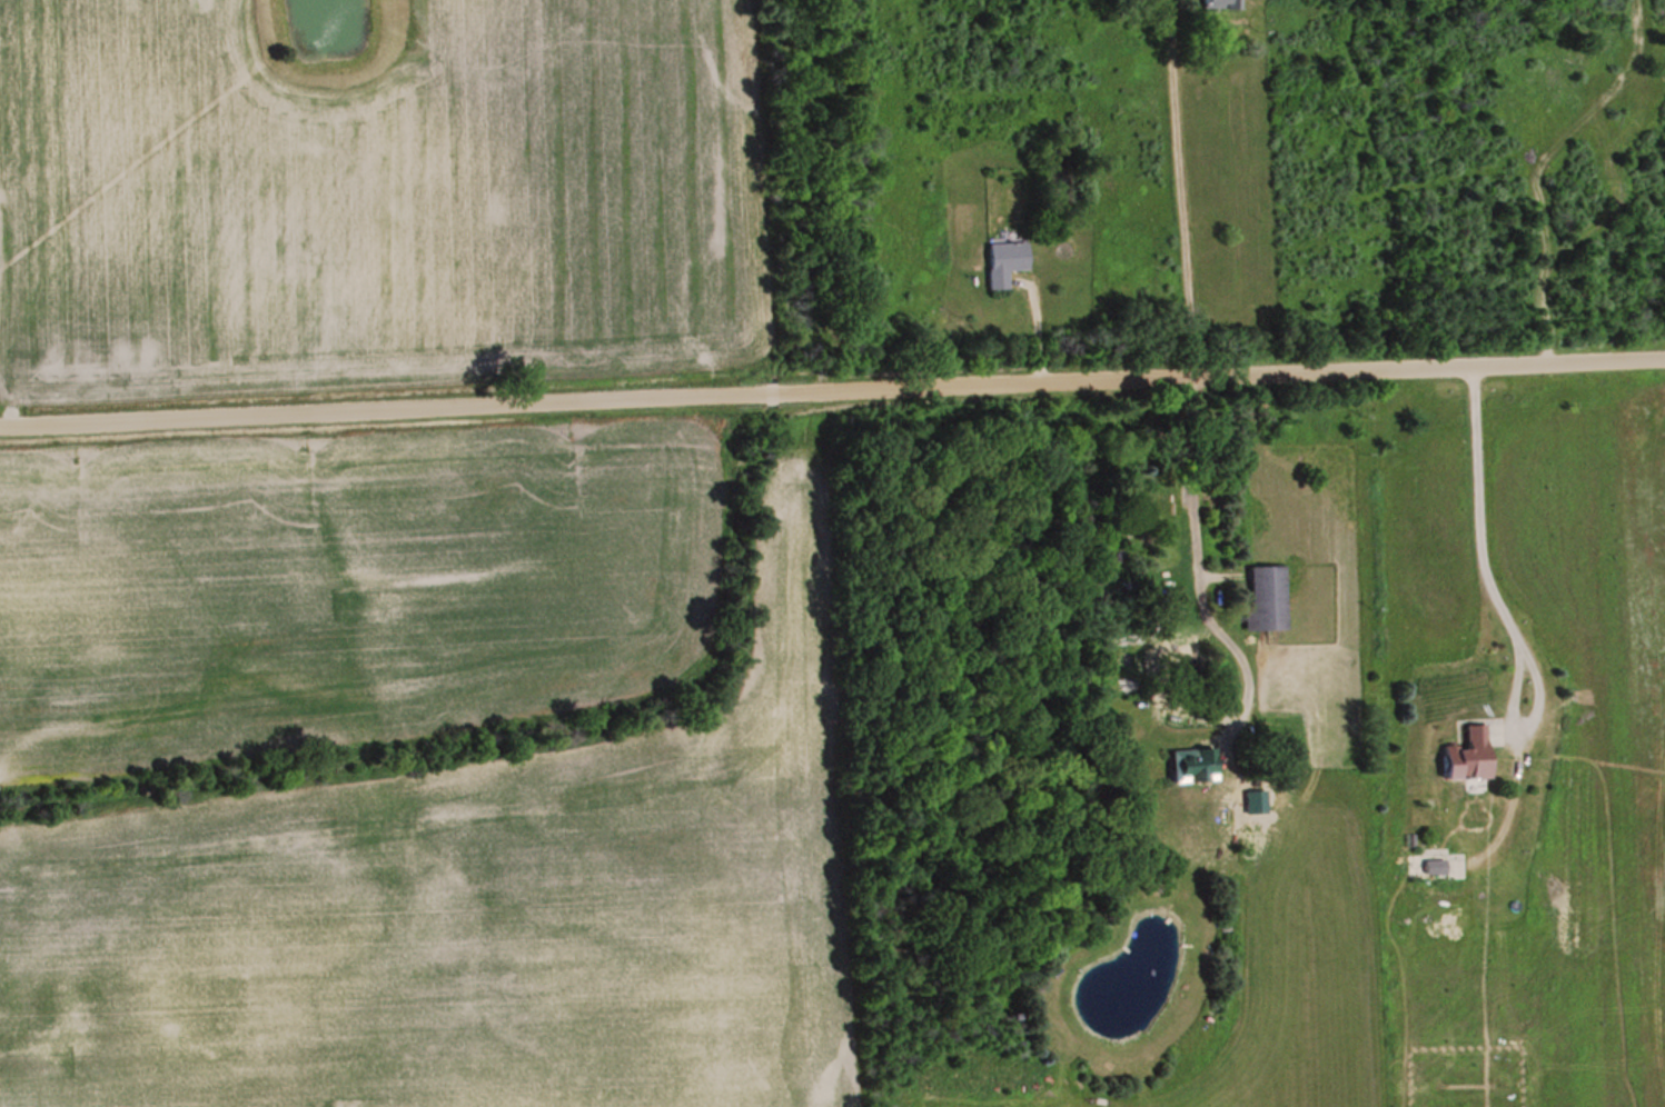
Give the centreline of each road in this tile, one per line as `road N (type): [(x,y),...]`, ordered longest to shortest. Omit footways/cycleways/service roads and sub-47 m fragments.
road 1 (residential): [(0,424),(1664,355)]

